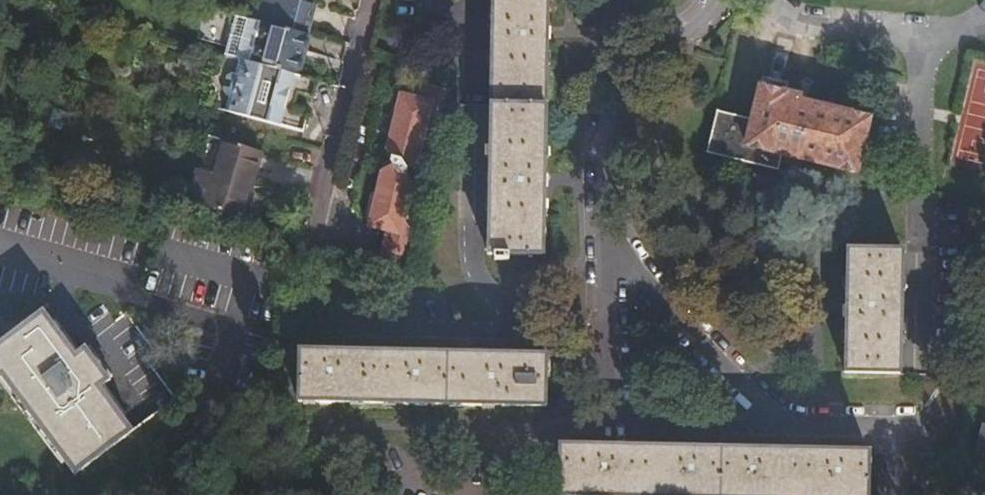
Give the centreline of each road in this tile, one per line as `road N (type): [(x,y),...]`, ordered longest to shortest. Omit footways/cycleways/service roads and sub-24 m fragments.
road 1 (residential): [(317,430),(607,423),(614,403),(605,243)]
road 2 (residential): [(605,243),(753,404),(952,427)]
road 3 (residential): [(447,0),(470,68),(464,273),(518,312)]
road 4 (residential): [(903,32),(924,60),(931,107),(927,337)]
road 5 (residential): [(300,287),(370,0)]
road 6 (residential): [(697,0),(613,100),(605,243)]
road 7 (residential): [(779,0),(798,21),(903,32)]

